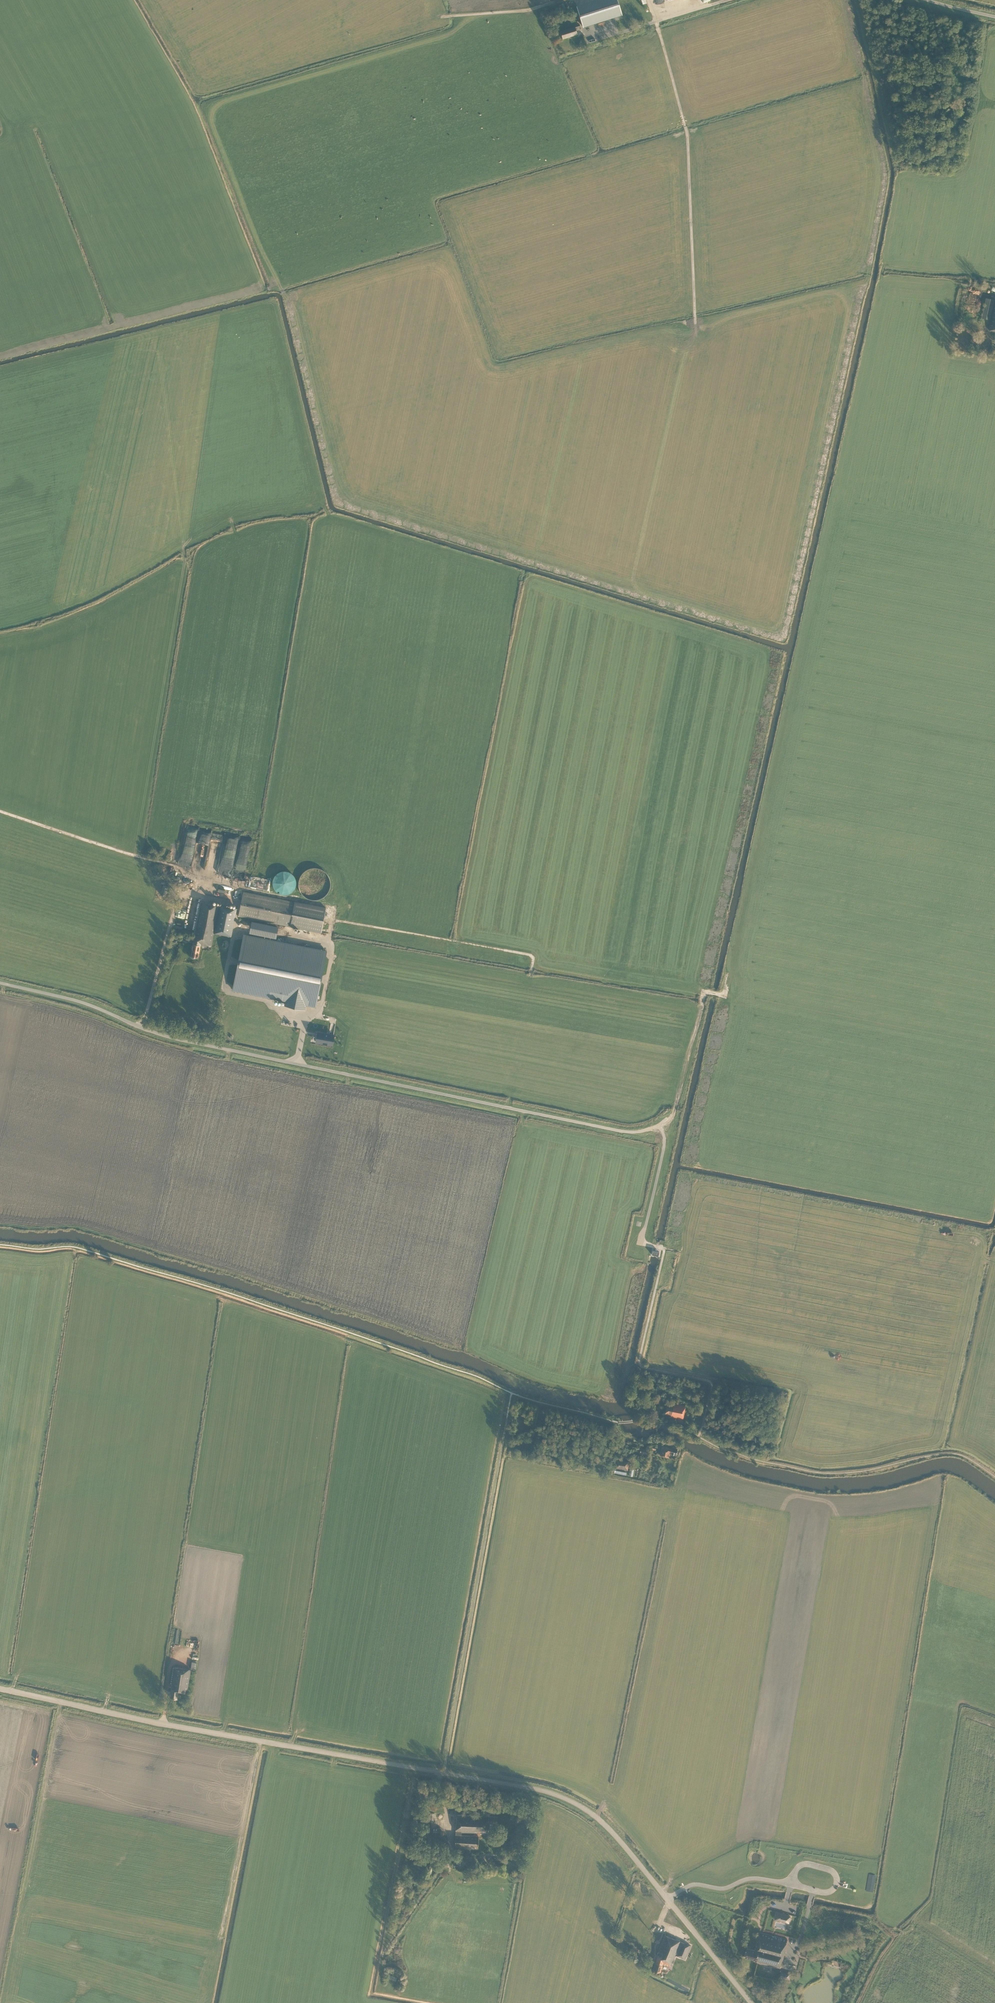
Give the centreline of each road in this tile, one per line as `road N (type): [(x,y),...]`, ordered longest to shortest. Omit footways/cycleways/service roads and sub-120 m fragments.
road 1 (tertiary): [(751,2002),(615,1834),(566,1798),(0,1688)]
road 2 (unclassified): [(658,1126),(624,1131),(188,1041),(0,983)]
road 3 (unclassified): [(658,1126),(663,1148),(641,1243),(664,1249)]

